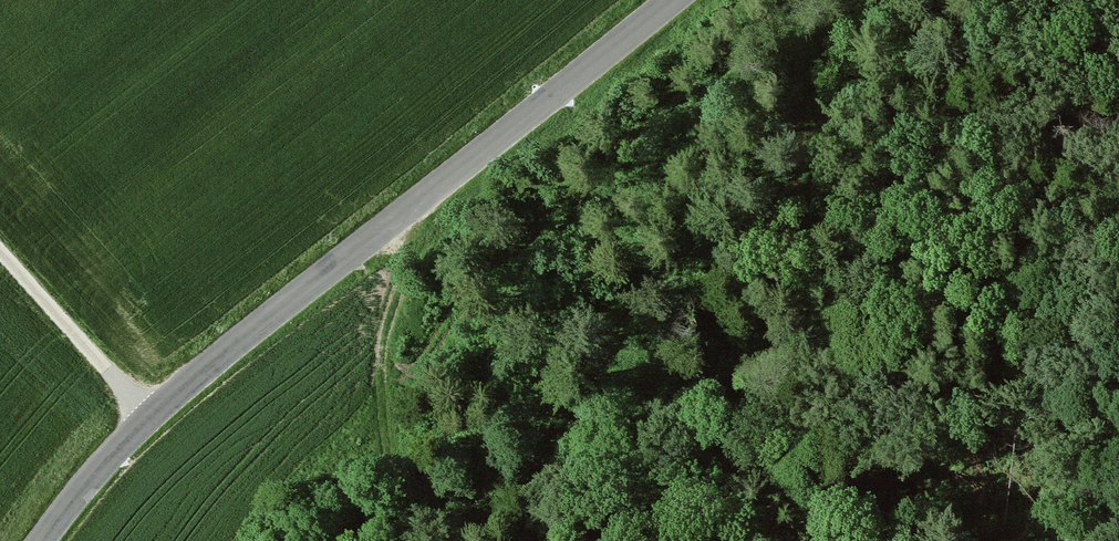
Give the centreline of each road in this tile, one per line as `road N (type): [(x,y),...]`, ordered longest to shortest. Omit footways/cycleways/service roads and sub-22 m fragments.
road 1 (tertiary): [(669,0),(200,373),(115,451),(41,540)]
road 2 (track): [(666,273),(960,0)]
road 3 (track): [(411,540),(380,391),(384,340),(413,228),(406,209)]
road 4 (track): [(666,273),(625,326),(565,462),(513,540)]
road 5 (track): [(149,416),(0,250)]

